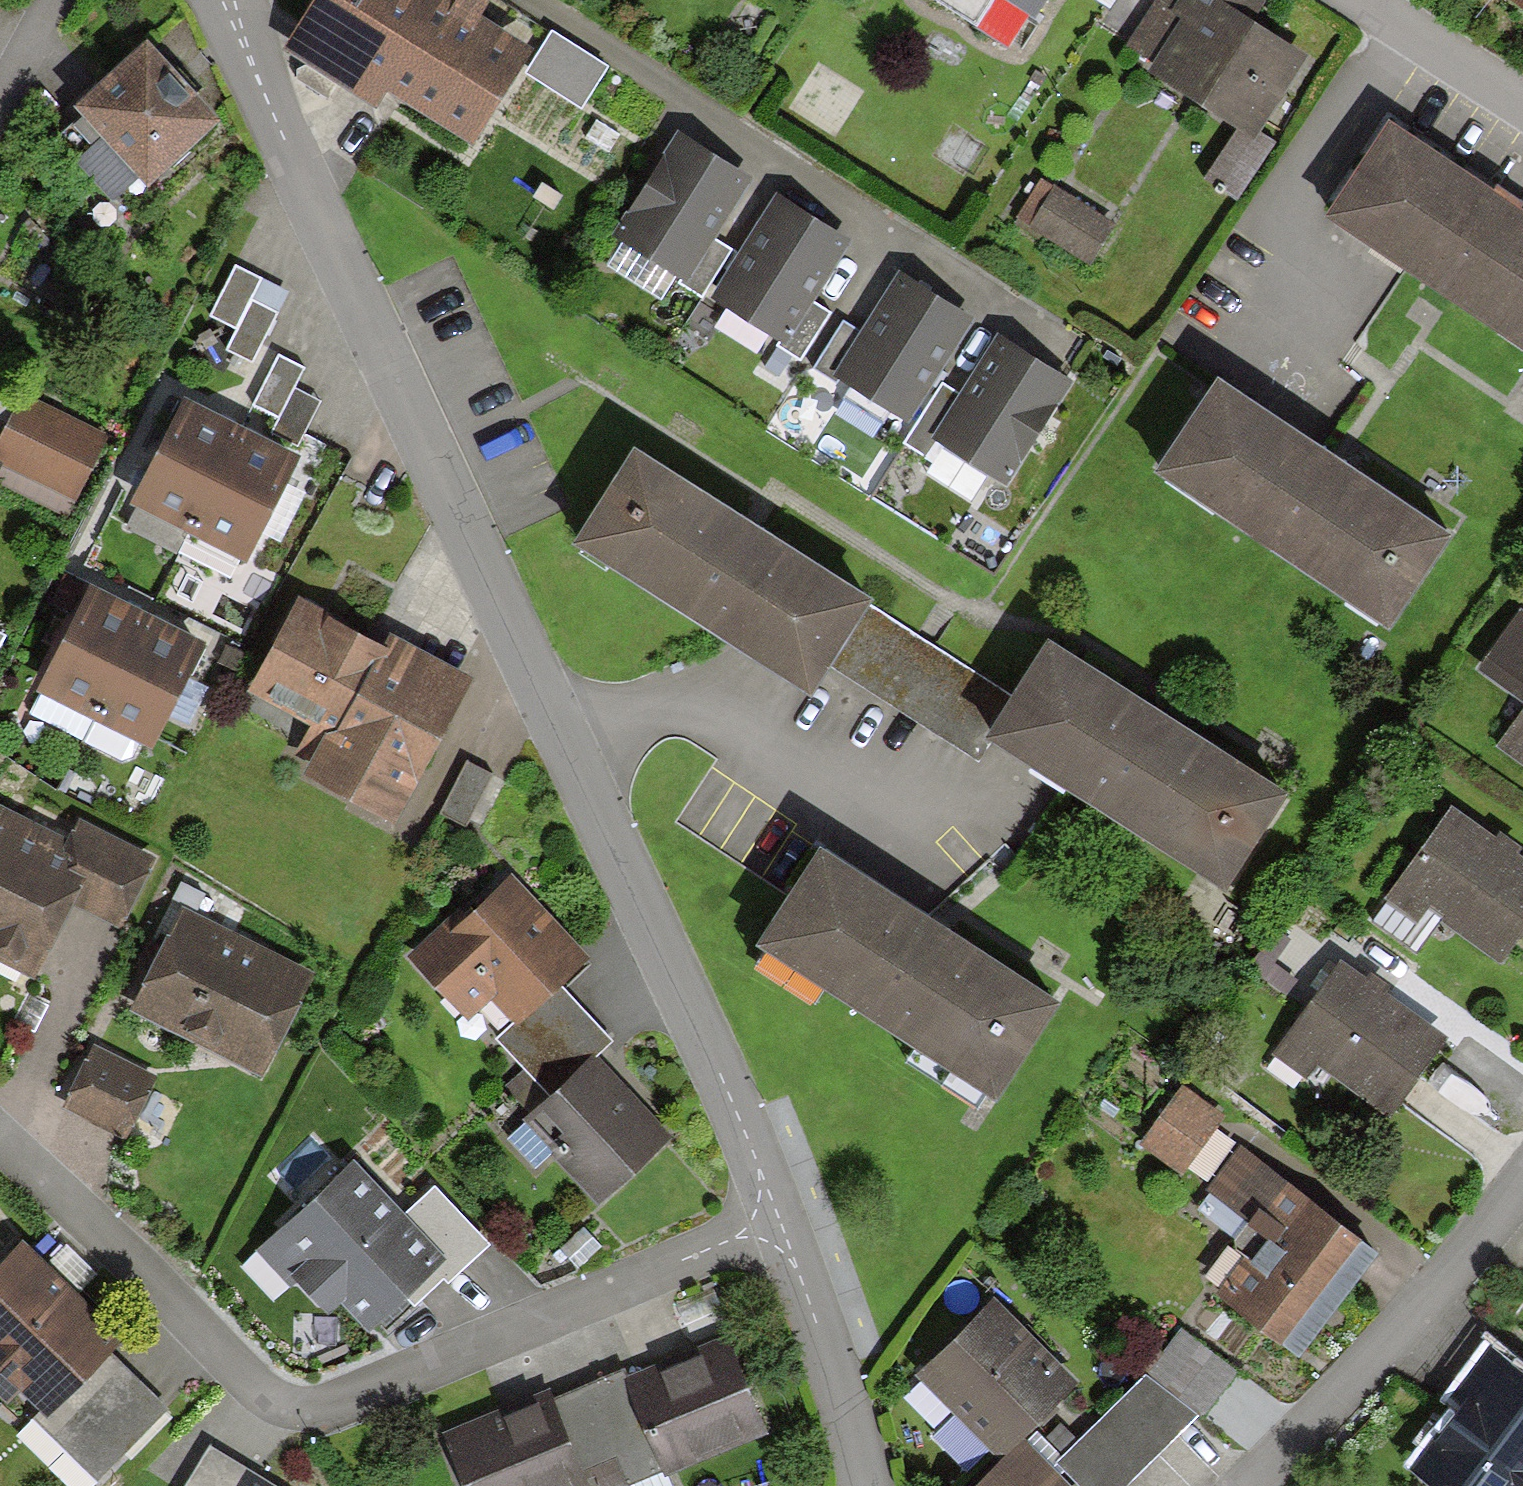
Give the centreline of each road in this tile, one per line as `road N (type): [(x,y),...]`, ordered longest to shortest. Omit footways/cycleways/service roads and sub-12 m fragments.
road 1 (residential): [(233,0),(256,91),(769,1213)]
road 2 (residential): [(769,1213),(332,1407),(294,1412),(251,1392),(0,1148)]
road 3 (residential): [(1234,1485),(1434,1290),(1522,1170)]
road 4 (residential): [(769,1213),(814,1323),(855,1485)]
road 5 (residential): [(1345,0),(1522,112)]

